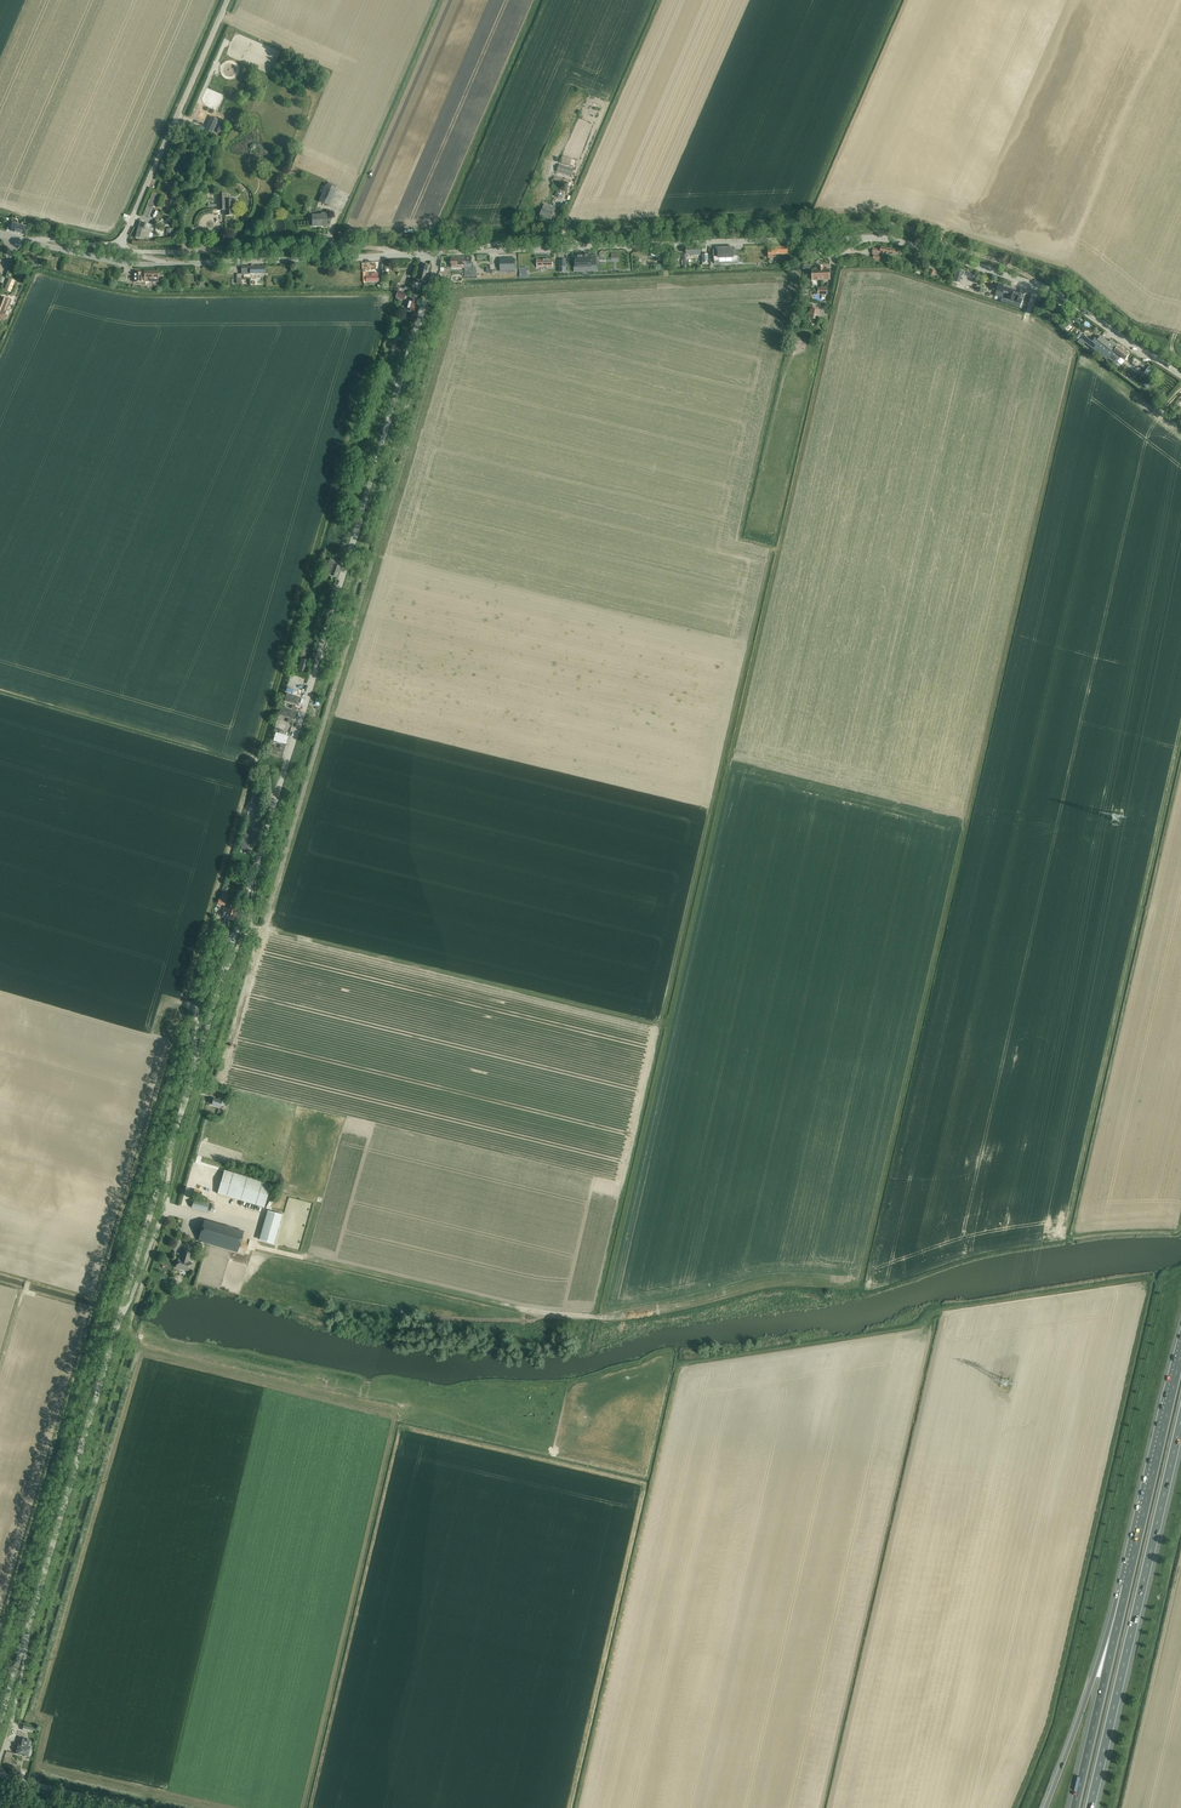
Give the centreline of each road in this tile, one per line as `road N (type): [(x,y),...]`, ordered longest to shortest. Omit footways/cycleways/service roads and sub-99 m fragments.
road 1 (track): [(165,1204),(204,1079),(220,1080),(459,294),(797,276),(739,539),(779,549),(844,271),(899,273),(1041,322),(1158,413),(1180,390)]
road 2 (track): [(0,1369),(28,1280),(94,1298),(390,298),(140,295),(38,272),(0,354)]
road 3 (unclassified): [(25,1638),(435,254)]
road 4 (track): [(1164,1282),(1134,1280),(936,1310),(905,1329),(658,1369),(625,1387),(557,1451),(130,1335)]
road 5 (track): [(312,1807),(400,1428),(644,1484),(569,1807)]
road 6 (track): [(859,1286),(1075,349)]
road 7 (track): [(248,926),(669,1028),(779,549)]
road 8 (unclassified): [(1180,375),(1057,294),(893,240),(435,254)]
road 9 (track): [(1042,288),(1005,264),(885,225),(559,238),(661,0)]
road 10 (track): [(139,1346),(393,1418),(303,1807)]
road 11 (track): [(669,1028),(601,1317),(529,1311),(304,1258)]
road 12 (track): [(601,1317),(770,1283),(877,1285),(1024,1243),(1180,1230)]
road 13 (track): [(1028,1807),(1062,1717),(1159,1293),(1180,1272)]
road 14 (track): [(829,1807),(945,1309)]
road 15 (track): [(933,1312),(821,1807)]
road 16 (track): [(679,1366),(577,1807)]
road 17 (motorway): [(1090,1807),(1180,1421)]
road 18 (track): [(31,1716),(139,1346)]
road 19 (track): [(1180,1478),(1103,1807)]
road 20 (track): [(273,809),(261,762),(0,691)]
road 21 (unclassified): [(119,248),(228,0)]
road 22 (unclassified): [(171,265),(435,254)]
road 23 (track): [(818,227),(818,214),(568,223)]
road 24 (motorway): [(1180,1354),(1127,1586)]
road 25 (motorway): [(1127,1586),(1046,1807)]
road 26 (track): [(198,1807),(37,1771),(49,1722),(31,1716)]
road 27 (track): [(813,214),(906,0)]
road 28 (motorway): [(1127,1586),(1074,1807)]
road 29 (track): [(435,0),(346,193)]
road 30 (unclassified): [(171,265),(118,262),(30,242)]
road 31 (unclassified): [(0,1774),(137,1807)]
road 32 (track): [(317,660),(351,589),(356,530)]
road 33 (track): [(160,1223),(129,1328),(139,1346)]
road 34 (unclassified): [(0,1762),(25,1638)]

